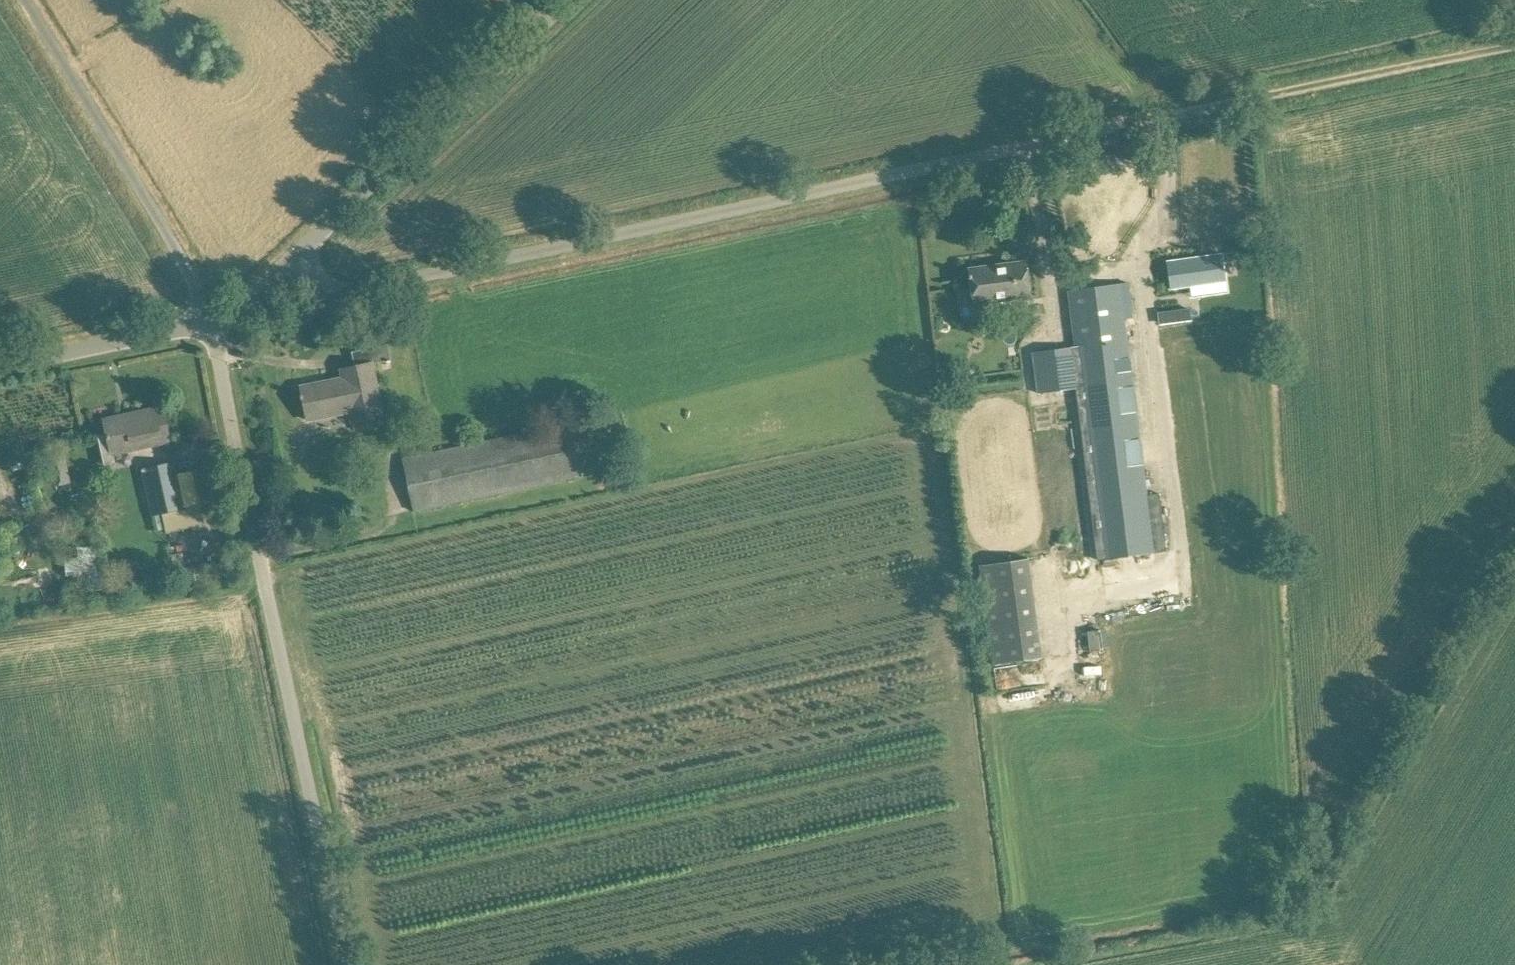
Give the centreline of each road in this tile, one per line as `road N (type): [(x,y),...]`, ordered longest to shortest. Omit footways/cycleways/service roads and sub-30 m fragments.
road 1 (unclassified): [(264,294),(304,302),(1033,148)]
road 2 (unclassified): [(352,964),(217,329)]
road 3 (track): [(1033,148),(1514,44)]
road 4 (unclassified): [(264,294),(569,0)]
road 5 (unclassified): [(217,329),(25,0)]
road 6 (unclassified): [(0,375),(217,329)]

